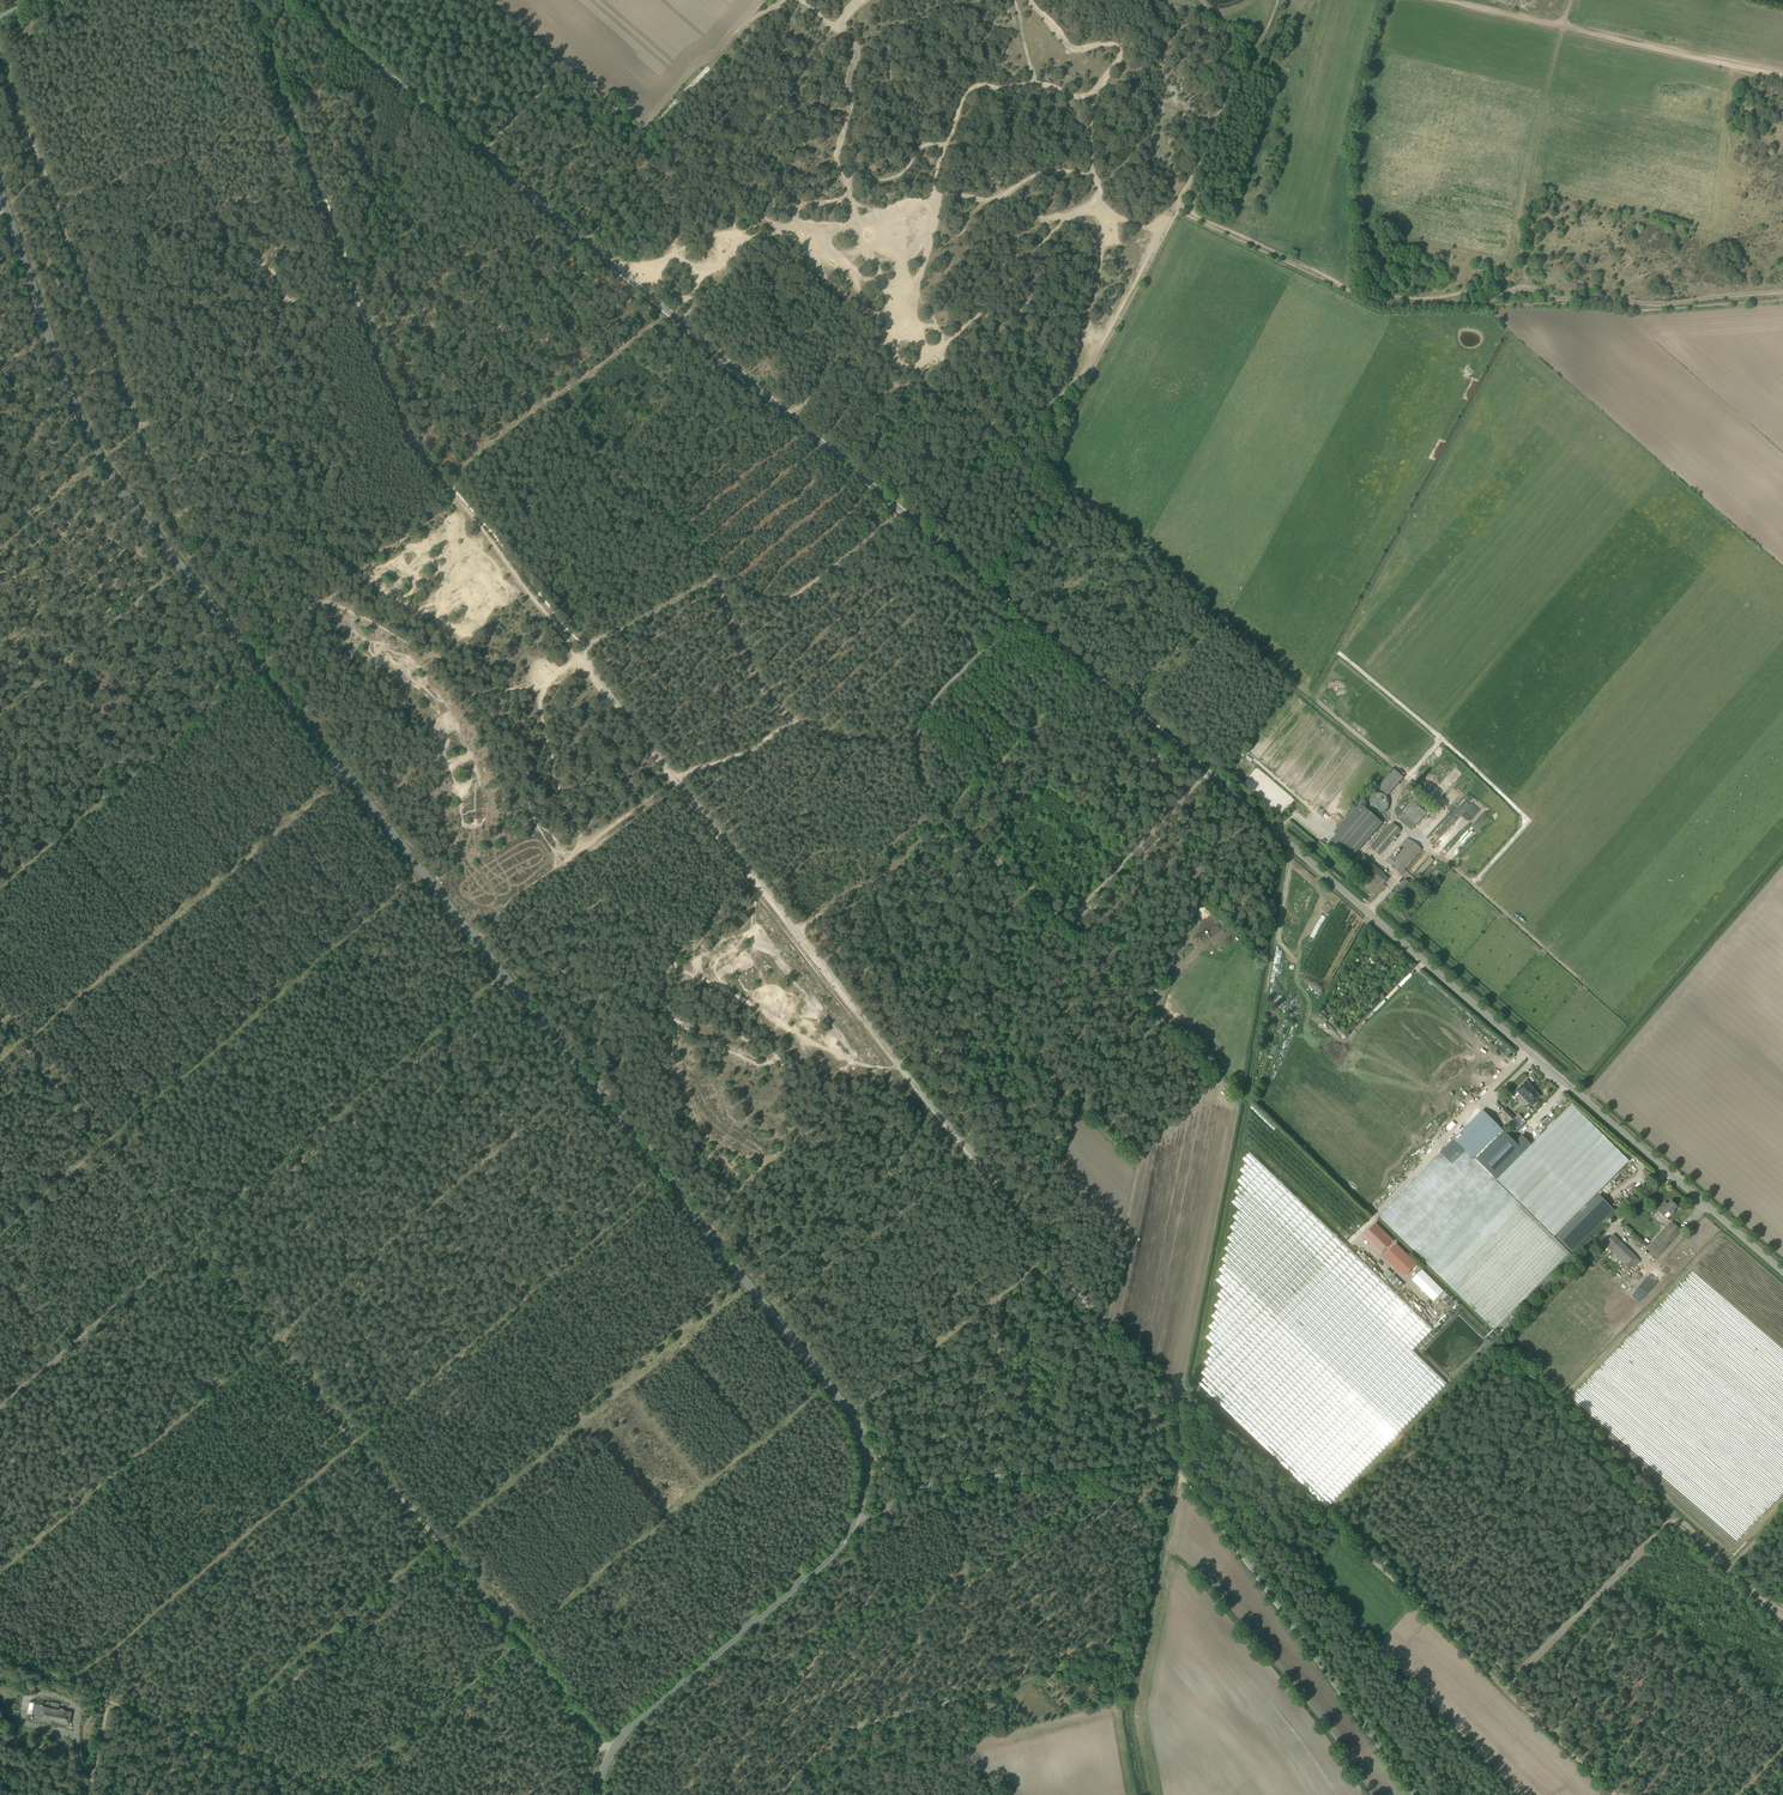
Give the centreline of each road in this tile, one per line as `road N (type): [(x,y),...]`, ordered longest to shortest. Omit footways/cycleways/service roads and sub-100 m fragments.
road 1 (unclassified): [(1782,1269),(301,0)]
road 2 (unclassified): [(0,192),(77,415),(123,494),(832,1390),(857,1431)]
road 3 (track): [(251,0),(364,320),(424,459),(756,885)]
road 4 (track): [(1782,292),(1651,304),(1534,290),(1487,300),(1474,292),(1438,299),(1364,293),(1177,206),(1278,0)]
road 5 (track): [(666,1180),(64,1683)]
road 6 (track): [(0,55),(187,559),(0,717)]
road 7 (track): [(201,1745),(746,1282)]
road 8 (track): [(807,1402),(338,1794)]
road 9 (track): [(612,1752),(271,1345)]
road 10 (track): [(343,772),(0,1062)]
road 11 (track): [(102,1142),(423,874)]
road 12 (track): [(503,975),(186,1243)]
road 13 (track): [(1507,1685),(1290,1480),(1197,1411)]
road 14 (track): [(271,1345),(584,1077)]
road 15 (unclassified): [(1415,1794),(1171,1464)]
road 16 (track): [(1064,925),(946,814),(920,773),(926,711),(1022,614)]
road 17 (unclassified): [(854,1521),(825,1561),(635,1723),(605,1766),(598,1794)]
road 18 (track): [(1782,1617),(1675,1522),(1507,1685)]
road 19 (track): [(0,1573),(271,1345)]
road 20 (track): [(0,888),(259,666)]
road 21 (track): [(1028,442),(1010,440),(953,389),(888,296),(777,226)]
road 22 (track): [(781,1794),(845,1733),(1085,1664)]
road 23 (track): [(1074,1103),(1166,1021),(1064,925),(1115,882)]
road 24 (track): [(1534,290),(1518,249),(1520,207),(1563,27)]
road 25 (unclassified): [(1171,1464),(912,1484)]
road 26 (track): [(186,1243),(0,1402)]
road 27 (track): [(1782,80),(1563,27)]
road 28 (track): [(888,1055),(1023,1224)]
road 29 (track): [(756,885),(888,1055)]
road 30 (track): [(489,0),(648,136)]
road 31 (track): [(1177,206),(1087,367)]
road 32 (track): [(102,1142),(0,1021)]
road 33 (track): [(991,586),(1061,500),(1034,468)]
road 34 (track): [(1115,882),(1209,774)]
road 35 (track): [(0,1231),(102,1142)]
road 36 (track): [(0,549),(101,461)]
road 37 (track): [(321,1794),(198,1743)]
road 38 (track): [(271,1345),(186,1243)]
road 39 (track): [(186,1243),(102,1142)]
road 40 (track): [(1023,1224),(1101,1326)]
road 41 (track): [(1563,27),(1441,0)]
road 42 (track): [(563,63),(481,153)]

